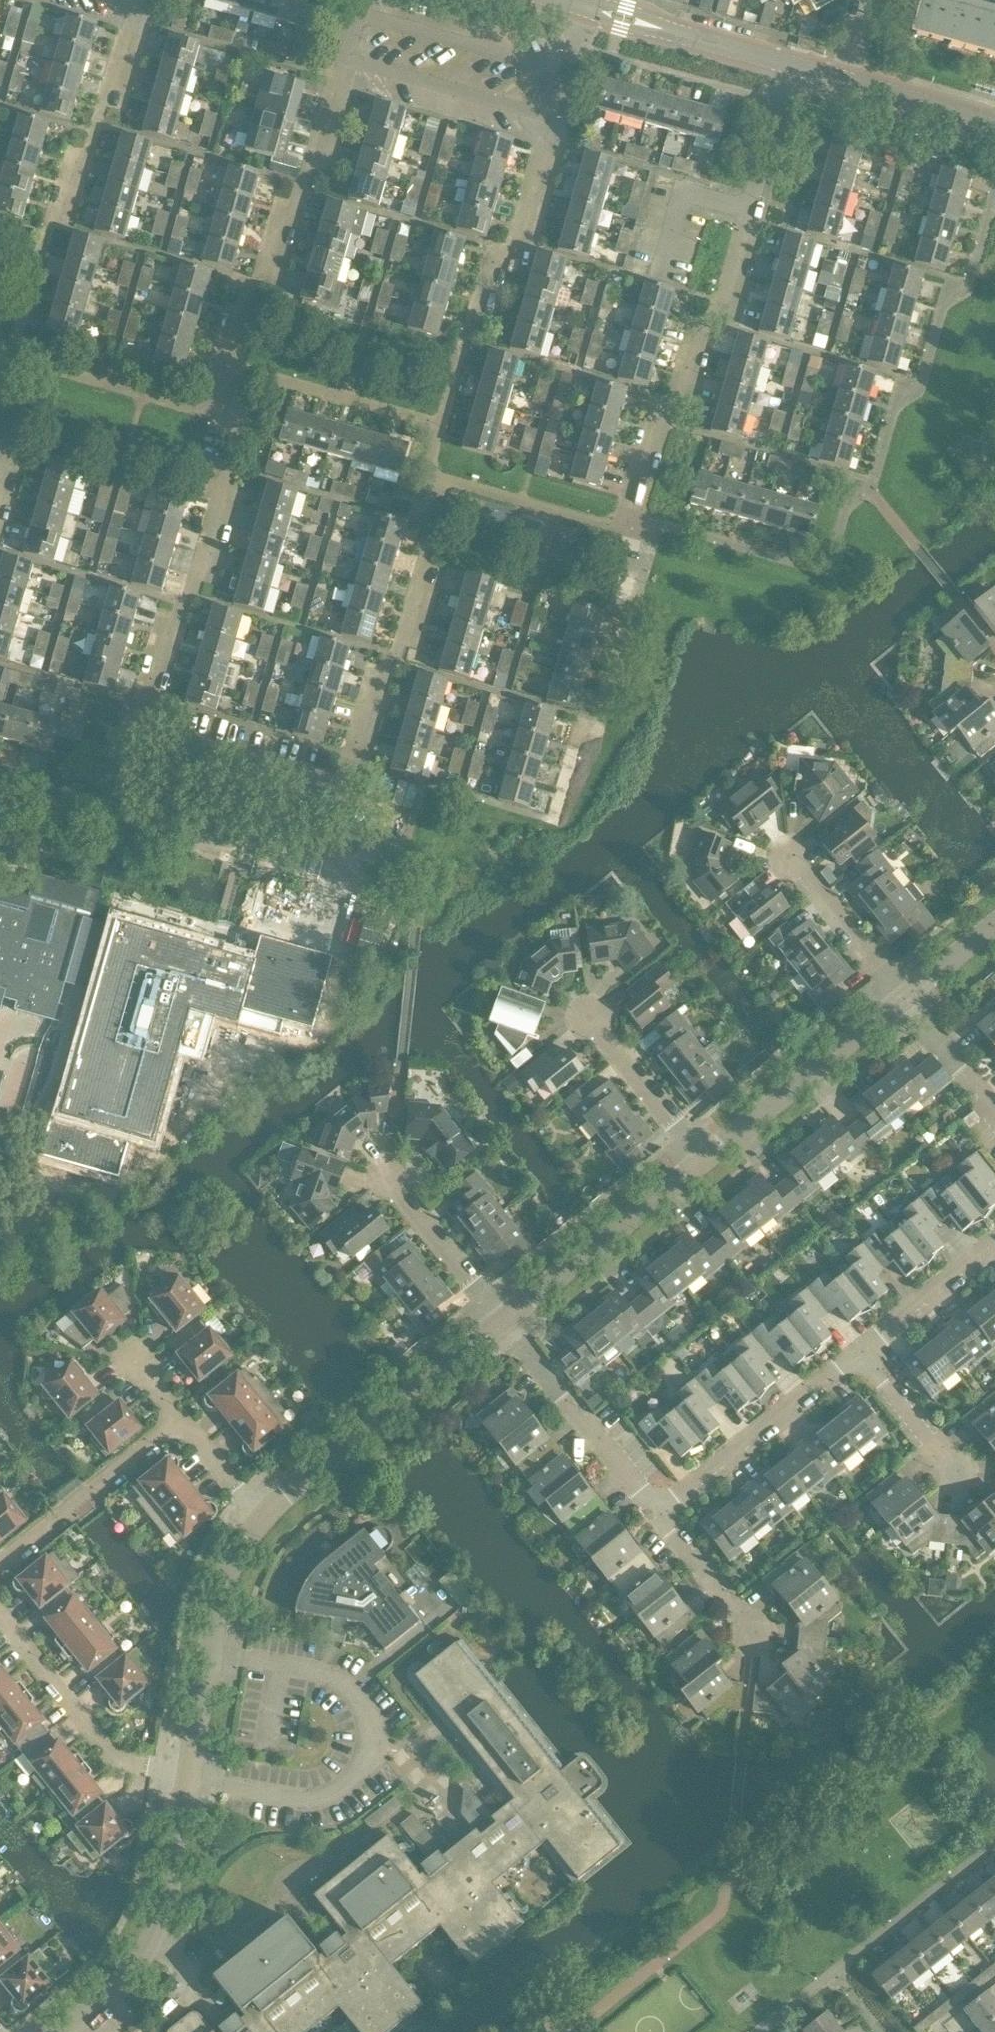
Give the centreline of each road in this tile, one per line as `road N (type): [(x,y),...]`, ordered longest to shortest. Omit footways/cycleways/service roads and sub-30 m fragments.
road 1 (residential): [(137,738),(169,626),(196,599),(221,511),(226,368),(301,192),(358,0)]
road 2 (residential): [(752,211),(718,327),(700,334),(679,413),(660,418),(627,530)]
road 3 (residential): [(471,335),(495,256),(512,242),(582,7)]
road 4 (residential): [(344,796),(378,673),(399,651),(447,480)]
road 5 (residential): [(260,1514),(503,1322)]
road 6 (residential): [(66,2031),(128,1979),(153,1941),(190,1777)]
road 7 (residential): [(190,1777),(224,1587),(260,1514)]
road 8 (residential): [(654,1518),(861,1352)]
road 9 (residential): [(190,1777),(126,1765),(0,1613)]
road 10 (residential): [(367,888),(115,816)]
road 11 (residential): [(503,1322),(707,1159)]
road 12 (residential): [(707,1159),(905,999)]
road 13 (residential): [(503,1322),(654,1518)]
road 14 (residential): [(0,1568),(181,1422)]
road 15 (tertiary): [(792,65),(582,7)]
road 16 (residential): [(344,796),(137,738)]
road 17 (residential): [(707,1159),(591,1013)]
road 18 (residential): [(503,1322),(389,1178)]
road 19 (residential): [(905,999),(789,857)]
road 20 (residential): [(861,1352),(994,1243)]
road 21 (residential): [(658,283),(683,192),(752,211)]
road 22 (residential): [(963,1481),(861,1352)]
road 23 (tertiary): [(994,124),(846,81)]
road 24 (residential): [(654,1518),(752,1636)]
road 25 (residential): [(792,65),(752,211)]
road 26 (residential): [(994,1110),(905,999)]
road 27 (residential): [(367,888),(388,809),(344,796)]
road 28 (residential): [(260,1514),(181,1422)]

